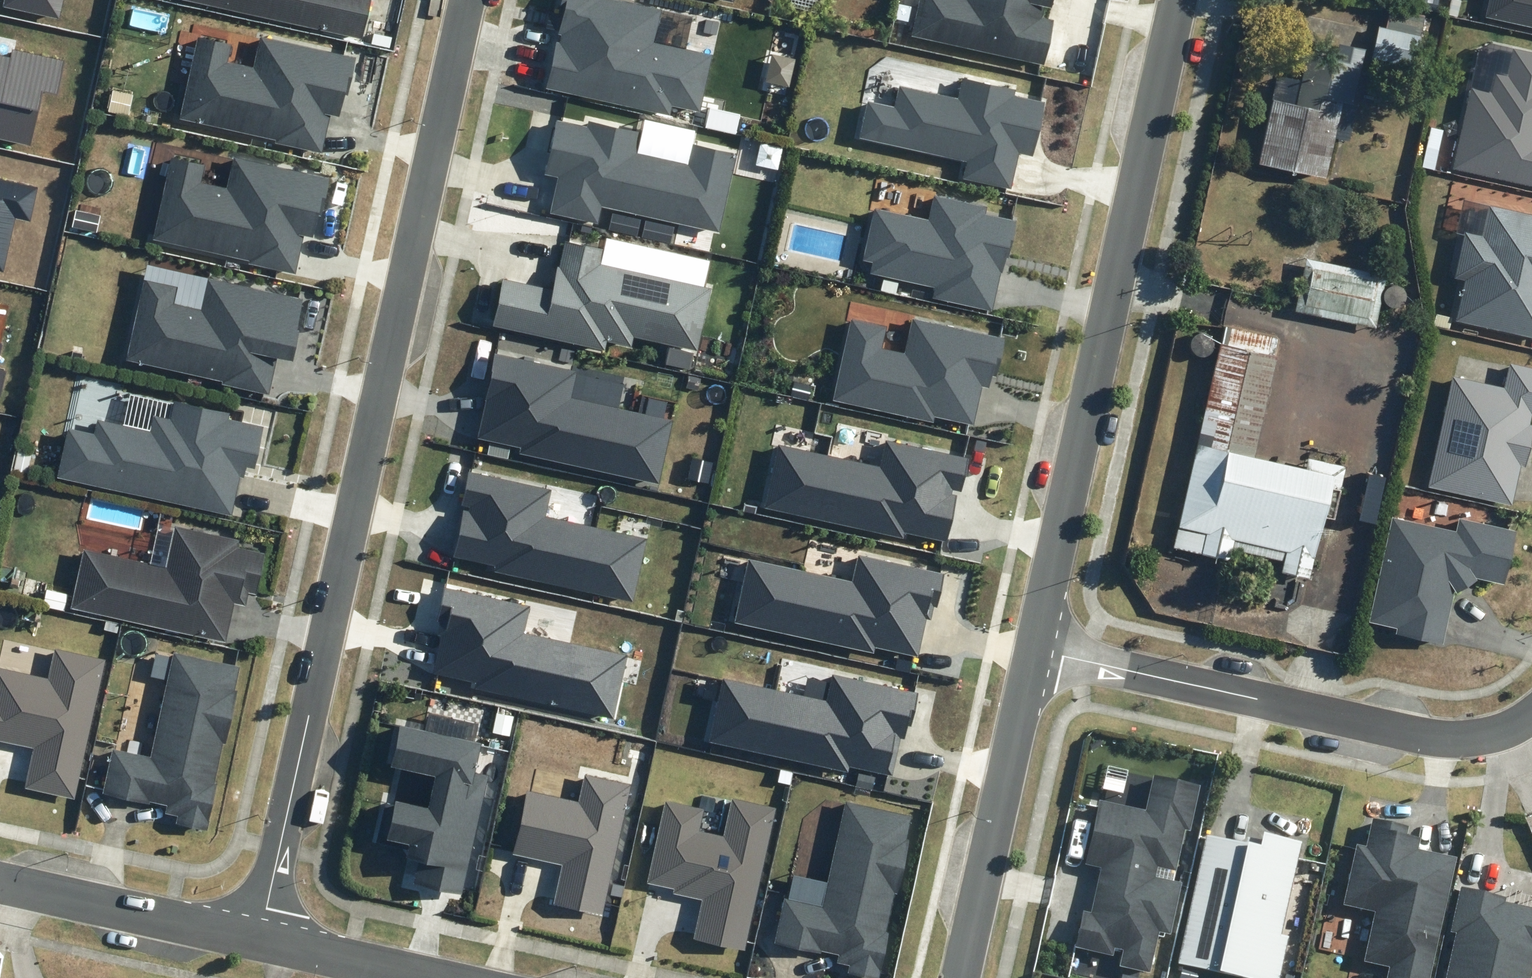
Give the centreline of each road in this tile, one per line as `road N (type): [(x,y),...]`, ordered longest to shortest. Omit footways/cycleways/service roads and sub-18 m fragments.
road 1 (residential): [(467,0),(259,944)]
road 2 (residential): [(1035,649),(1181,0)]
road 3 (residential): [(1035,649),(1434,731),(1480,727),(1531,704)]
road 4 (residential): [(958,977),(1035,649)]
road 5 (residential): [(0,883),(259,944)]
road 6 (residential): [(259,944),(418,977)]

